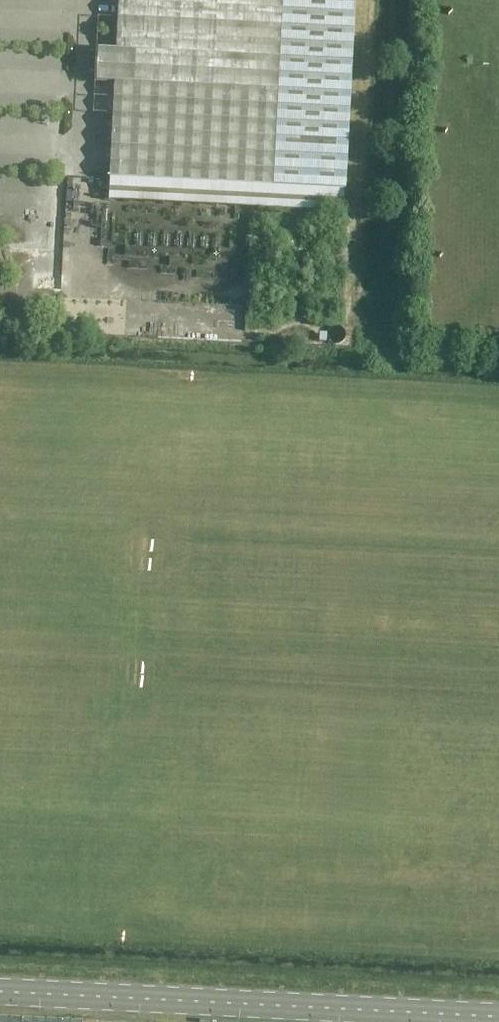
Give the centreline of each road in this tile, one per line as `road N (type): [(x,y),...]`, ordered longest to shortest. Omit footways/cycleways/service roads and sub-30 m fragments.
road 1 (primary): [(498,1017),(0,992)]

